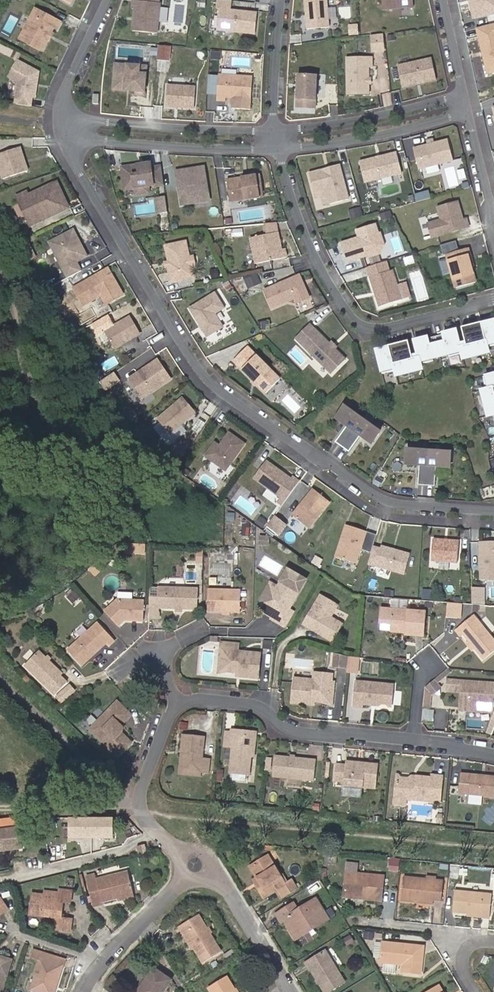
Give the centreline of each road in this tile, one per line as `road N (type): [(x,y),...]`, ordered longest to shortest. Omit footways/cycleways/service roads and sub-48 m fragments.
road 1 (residential): [(59,126),(199,370),(219,390),(380,498),(493,512)]
road 2 (residential): [(493,301),(379,330),(358,326),(305,237),(278,141)]
road 3 (residential): [(414,743),(296,732),(248,703),(175,702)]
road 4 (residential): [(59,126),(278,141)]
road 5 (residential): [(278,141),(465,104)]
road 6 (residential): [(175,702),(140,810),(177,857)]
road 7 (residential): [(179,882),(92,957),(81,991)]
road 8 (residential): [(278,141),(280,0)]
road 9 (residential): [(108,0),(65,89),(59,126)]
road 10 (residential): [(493,236),(465,104)]
road 11 (residential): [(287,991),(219,880)]

